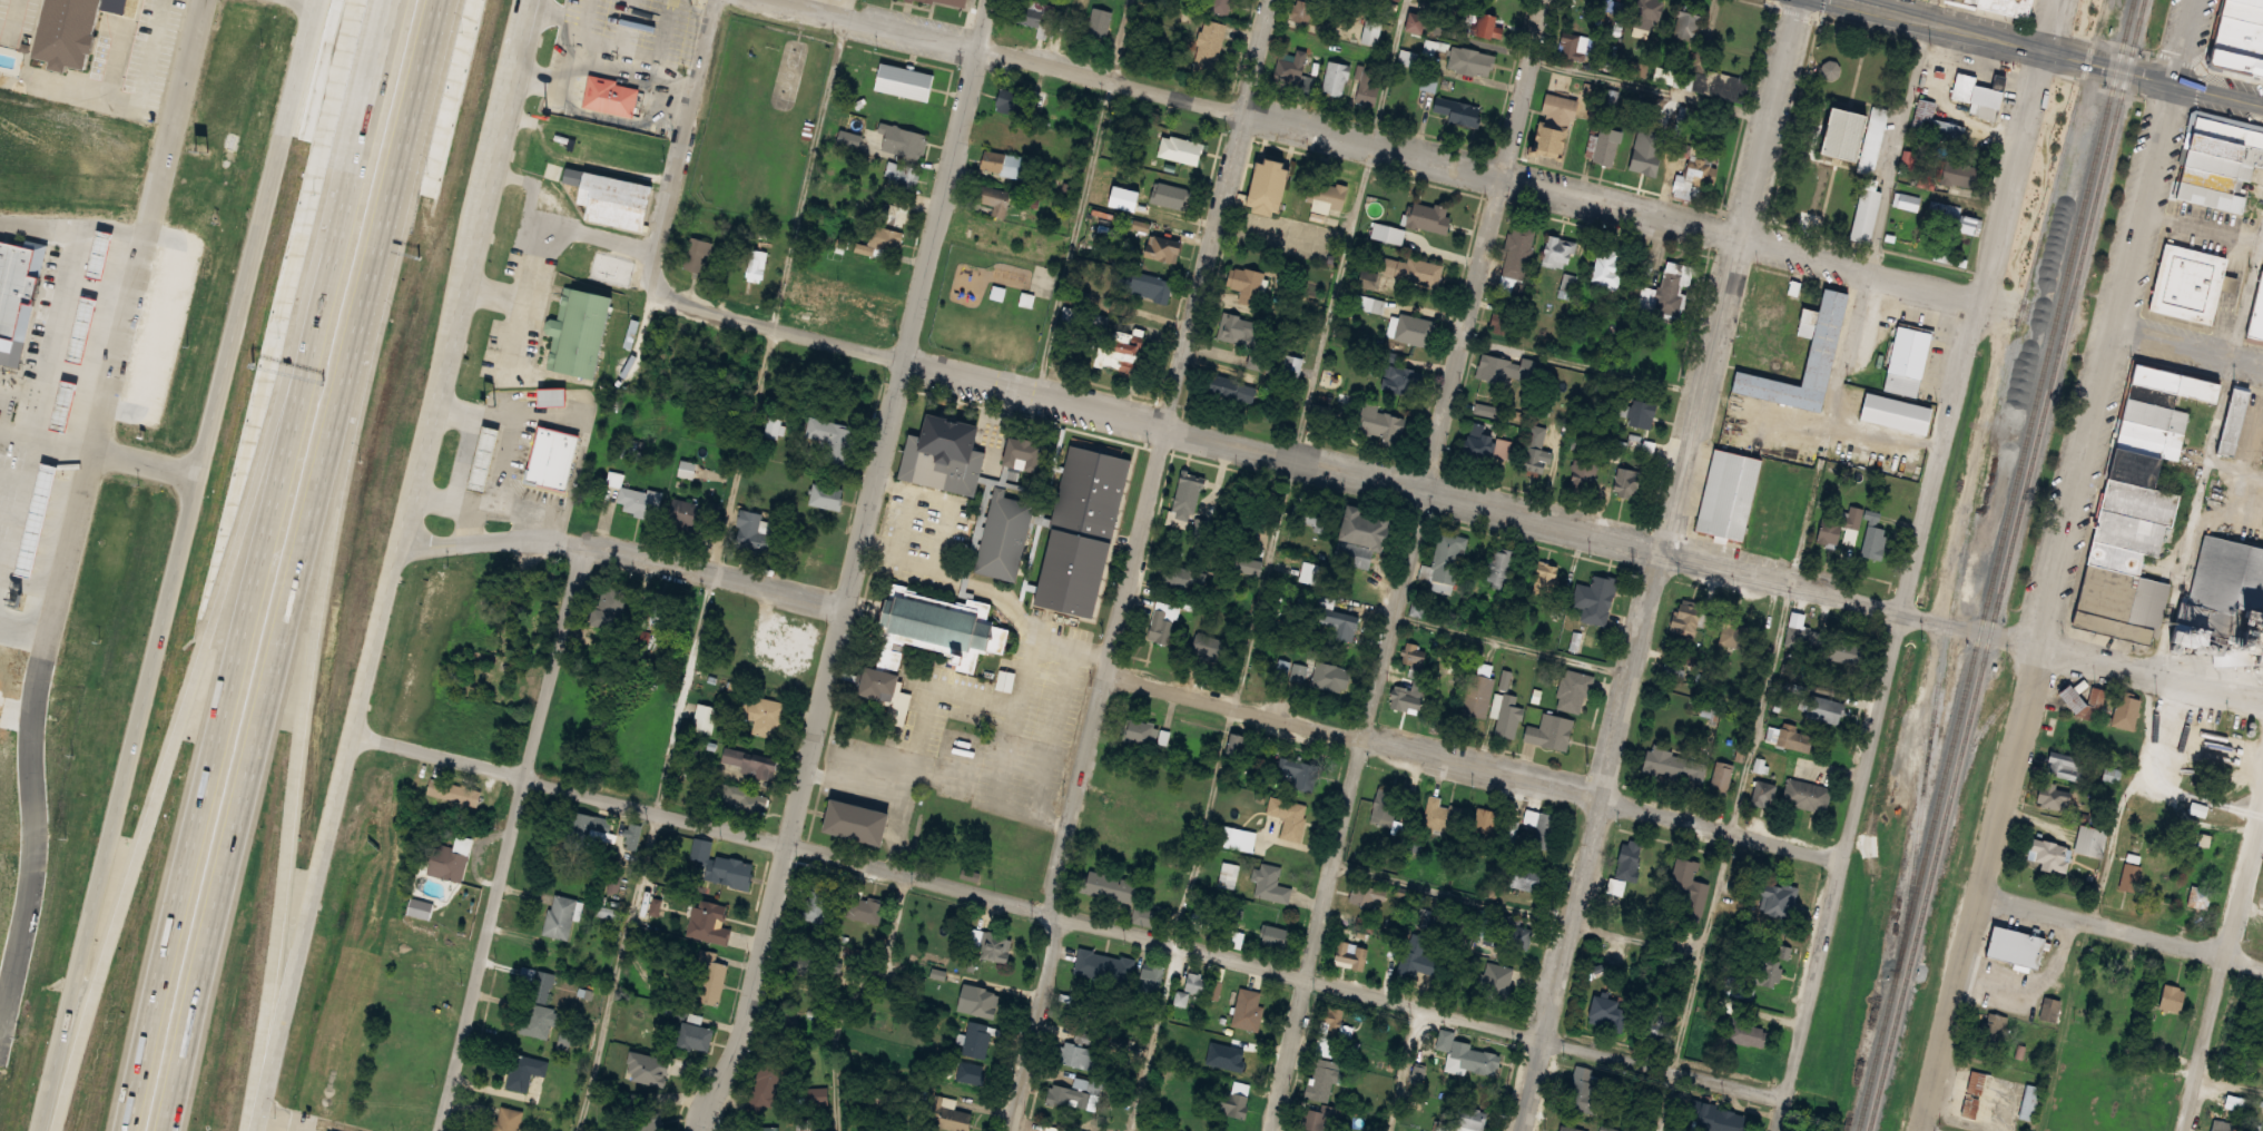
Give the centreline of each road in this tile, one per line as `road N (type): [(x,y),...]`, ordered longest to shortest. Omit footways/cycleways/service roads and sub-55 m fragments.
road 1 (residential): [(351,735),(1791,1101)]
road 2 (residential): [(655,291),(679,308),(1980,632)]
road 3 (residential): [(779,0),(2015,306)]
road 4 (tertiary): [(328,0),(41,1130)]
road 5 (tertiary): [(260,1130),(395,548),(543,0)]
road 6 (motorway): [(167,1130),(443,0)]
road 7 (residential): [(701,1130),(757,968),(974,48)]
road 8 (motorway): [(374,83),(59,1130)]
road 9 (motorway): [(374,83),(132,1130)]
road 10 (residential): [(1246,116),(1103,673),(1056,881),(1056,954),(1013,1130)]
road 11 (residential): [(1273,1130),(1502,179)]
road 12 (tertiary): [(1521,1130),(1743,239)]
road 13 (motorway): [(246,1130),(274,981),(317,633),(387,224)]
road 14 (residential): [(1784,1130),(1981,298)]
road 15 (residential): [(1917,1130),(2111,331)]
road 16 (residential): [(1103,673),(1848,863)]
road 17 (residential): [(39,660),(142,228),(215,0)]
road 18 (residential): [(446,1130),(520,779),(581,545)]
road 19 (residential): [(847,608),(581,545),(395,548)]
road 20 (residential): [(2111,331),(2196,0)]
road 21 (secondary): [(2176,78),(1852,0)]
road 22 (residential): [(2186,1130),(2262,822)]
road 23 (residential): [(1981,298),(2056,0)]
road 24 (residential): [(655,291),(651,260),(716,0)]
road 25 (residential): [(1974,887),(2262,966)]
road 26 (residential): [(1980,632),(2262,698)]
road 27 (tertiary): [(1802,0),(1743,239)]
road 28 (residential): [(1547,0),(1502,179)]
road 29 (tertiary): [(499,178),(531,0)]
road 30 (residential): [(2111,331),(2262,369)]
road 31 (residential): [(87,450),(207,475)]

